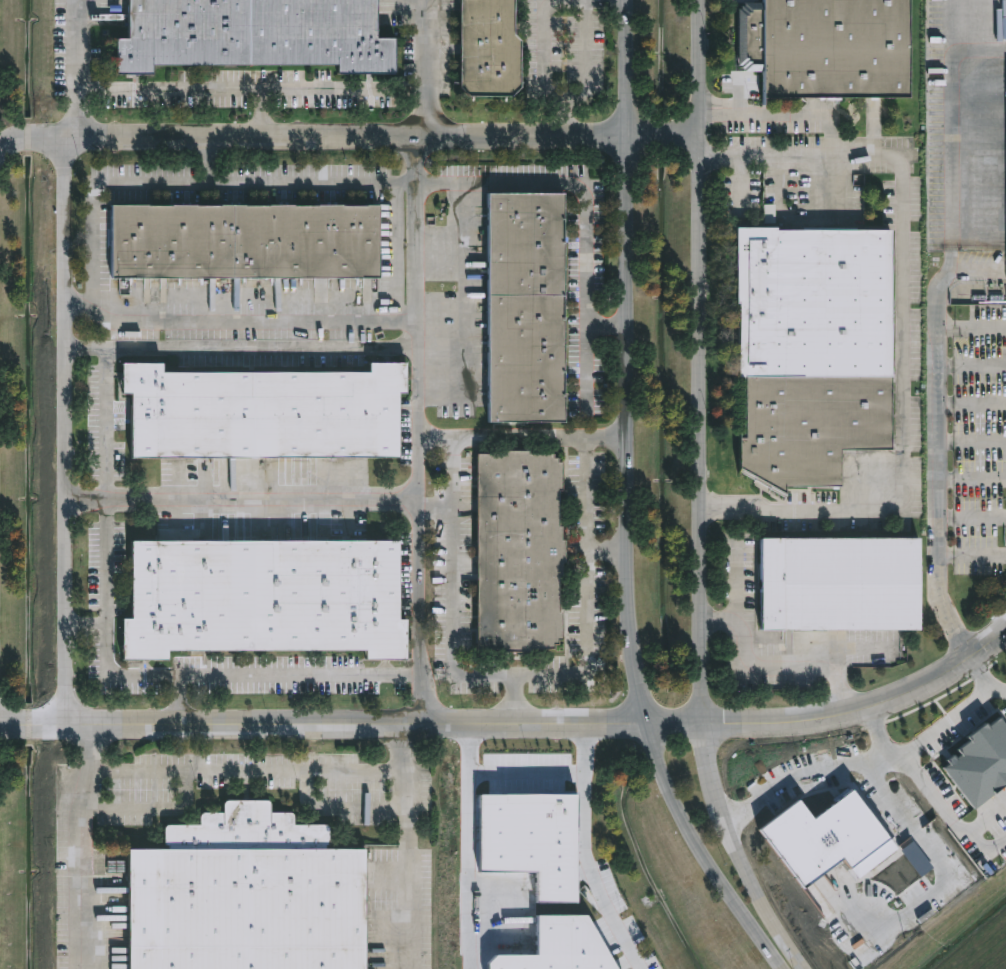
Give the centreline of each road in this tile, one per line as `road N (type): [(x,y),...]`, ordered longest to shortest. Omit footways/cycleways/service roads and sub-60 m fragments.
road 1 (tertiary): [(628,0),(628,574),(637,653),(660,760),(695,839),(779,968)]
road 2 (tertiary): [(707,723),(701,0)]
road 3 (residential): [(707,723),(0,725)]
road 4 (residential): [(70,725),(66,170),(61,153),(35,138)]
road 5 (residential): [(35,138),(628,135)]
road 6 (residential): [(1005,633),(940,676),(868,708),(795,723),(707,723)]
road 7 (tertiary): [(800,968),(765,915),(721,809)]

